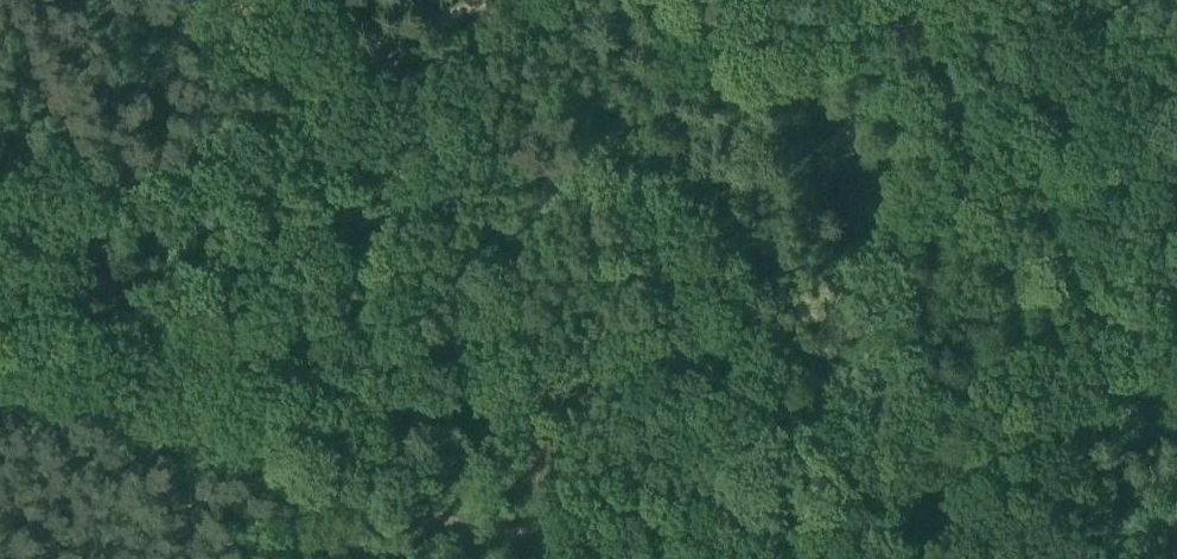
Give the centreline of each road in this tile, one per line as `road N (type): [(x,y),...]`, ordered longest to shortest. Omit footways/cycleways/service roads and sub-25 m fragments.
road 1 (track): [(0,390),(453,534),(717,552)]
road 2 (track): [(0,233),(19,213),(252,122),(518,0)]
road 3 (track): [(717,552),(804,503),(1050,412)]

